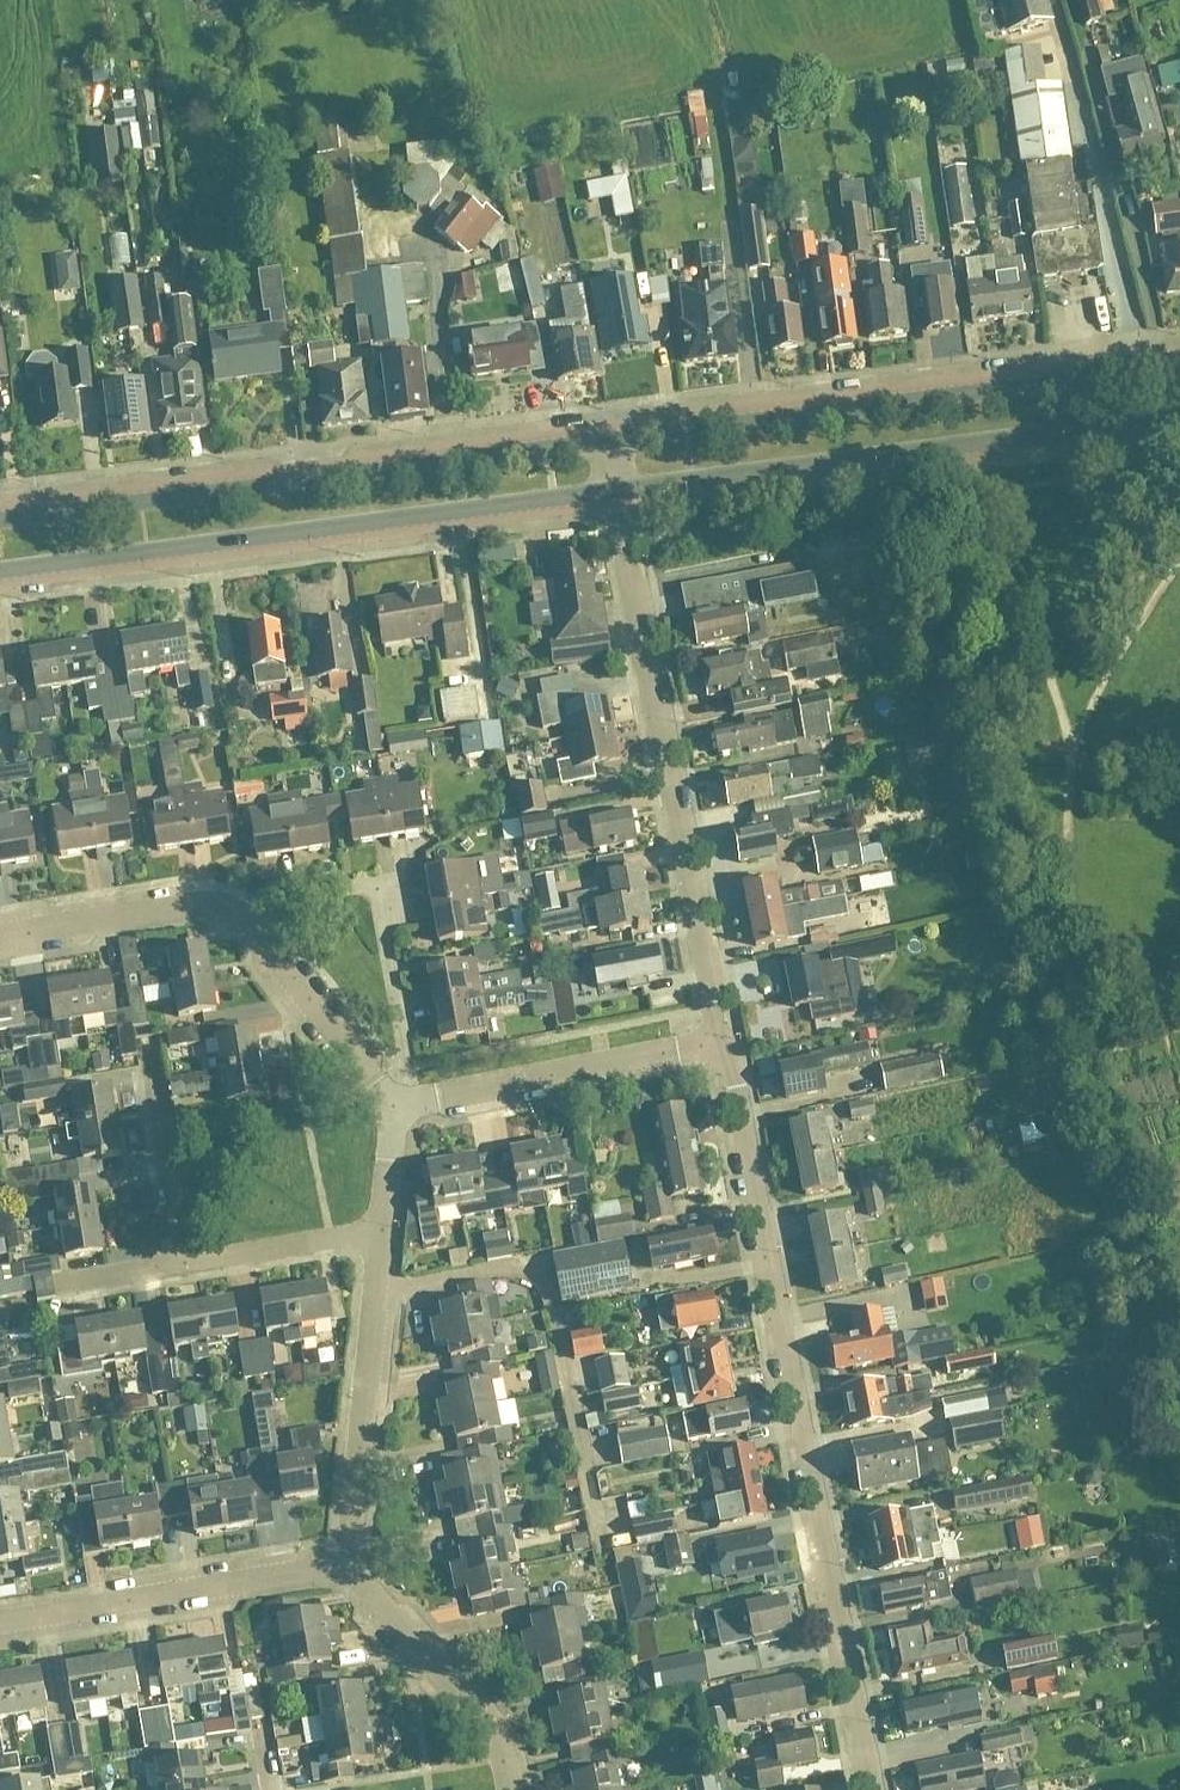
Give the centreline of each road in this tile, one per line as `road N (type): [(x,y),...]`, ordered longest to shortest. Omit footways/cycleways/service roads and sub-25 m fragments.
road 1 (residential): [(869,1789),(715,1044)]
road 2 (tertiary): [(0,576),(611,494)]
road 3 (tertiary): [(603,443),(0,523)]
road 4 (tertiary): [(1179,369),(603,443)]
road 5 (tertiary): [(611,494),(1179,421)]
road 6 (residential): [(715,1044),(611,494)]
road 7 (residential): [(393,1110),(408,1087),(373,890),(301,898),(241,926)]
road 8 (residential): [(0,1624),(343,1569)]
road 9 (residential): [(393,1110),(715,1044)]
road 10 (residential): [(343,1569),(380,1247)]
road 11 (residential): [(508,1789),(492,1740),(343,1569)]
road 12 (residential): [(241,926),(228,914),(186,911),(0,940)]
road 13 (residential): [(393,1110),(241,926)]
road 14 (residential): [(180,1267),(137,1045)]
road 15 (residential): [(180,1267),(328,1245),(380,1247)]
road 16 (residential): [(380,1247),(393,1110)]

